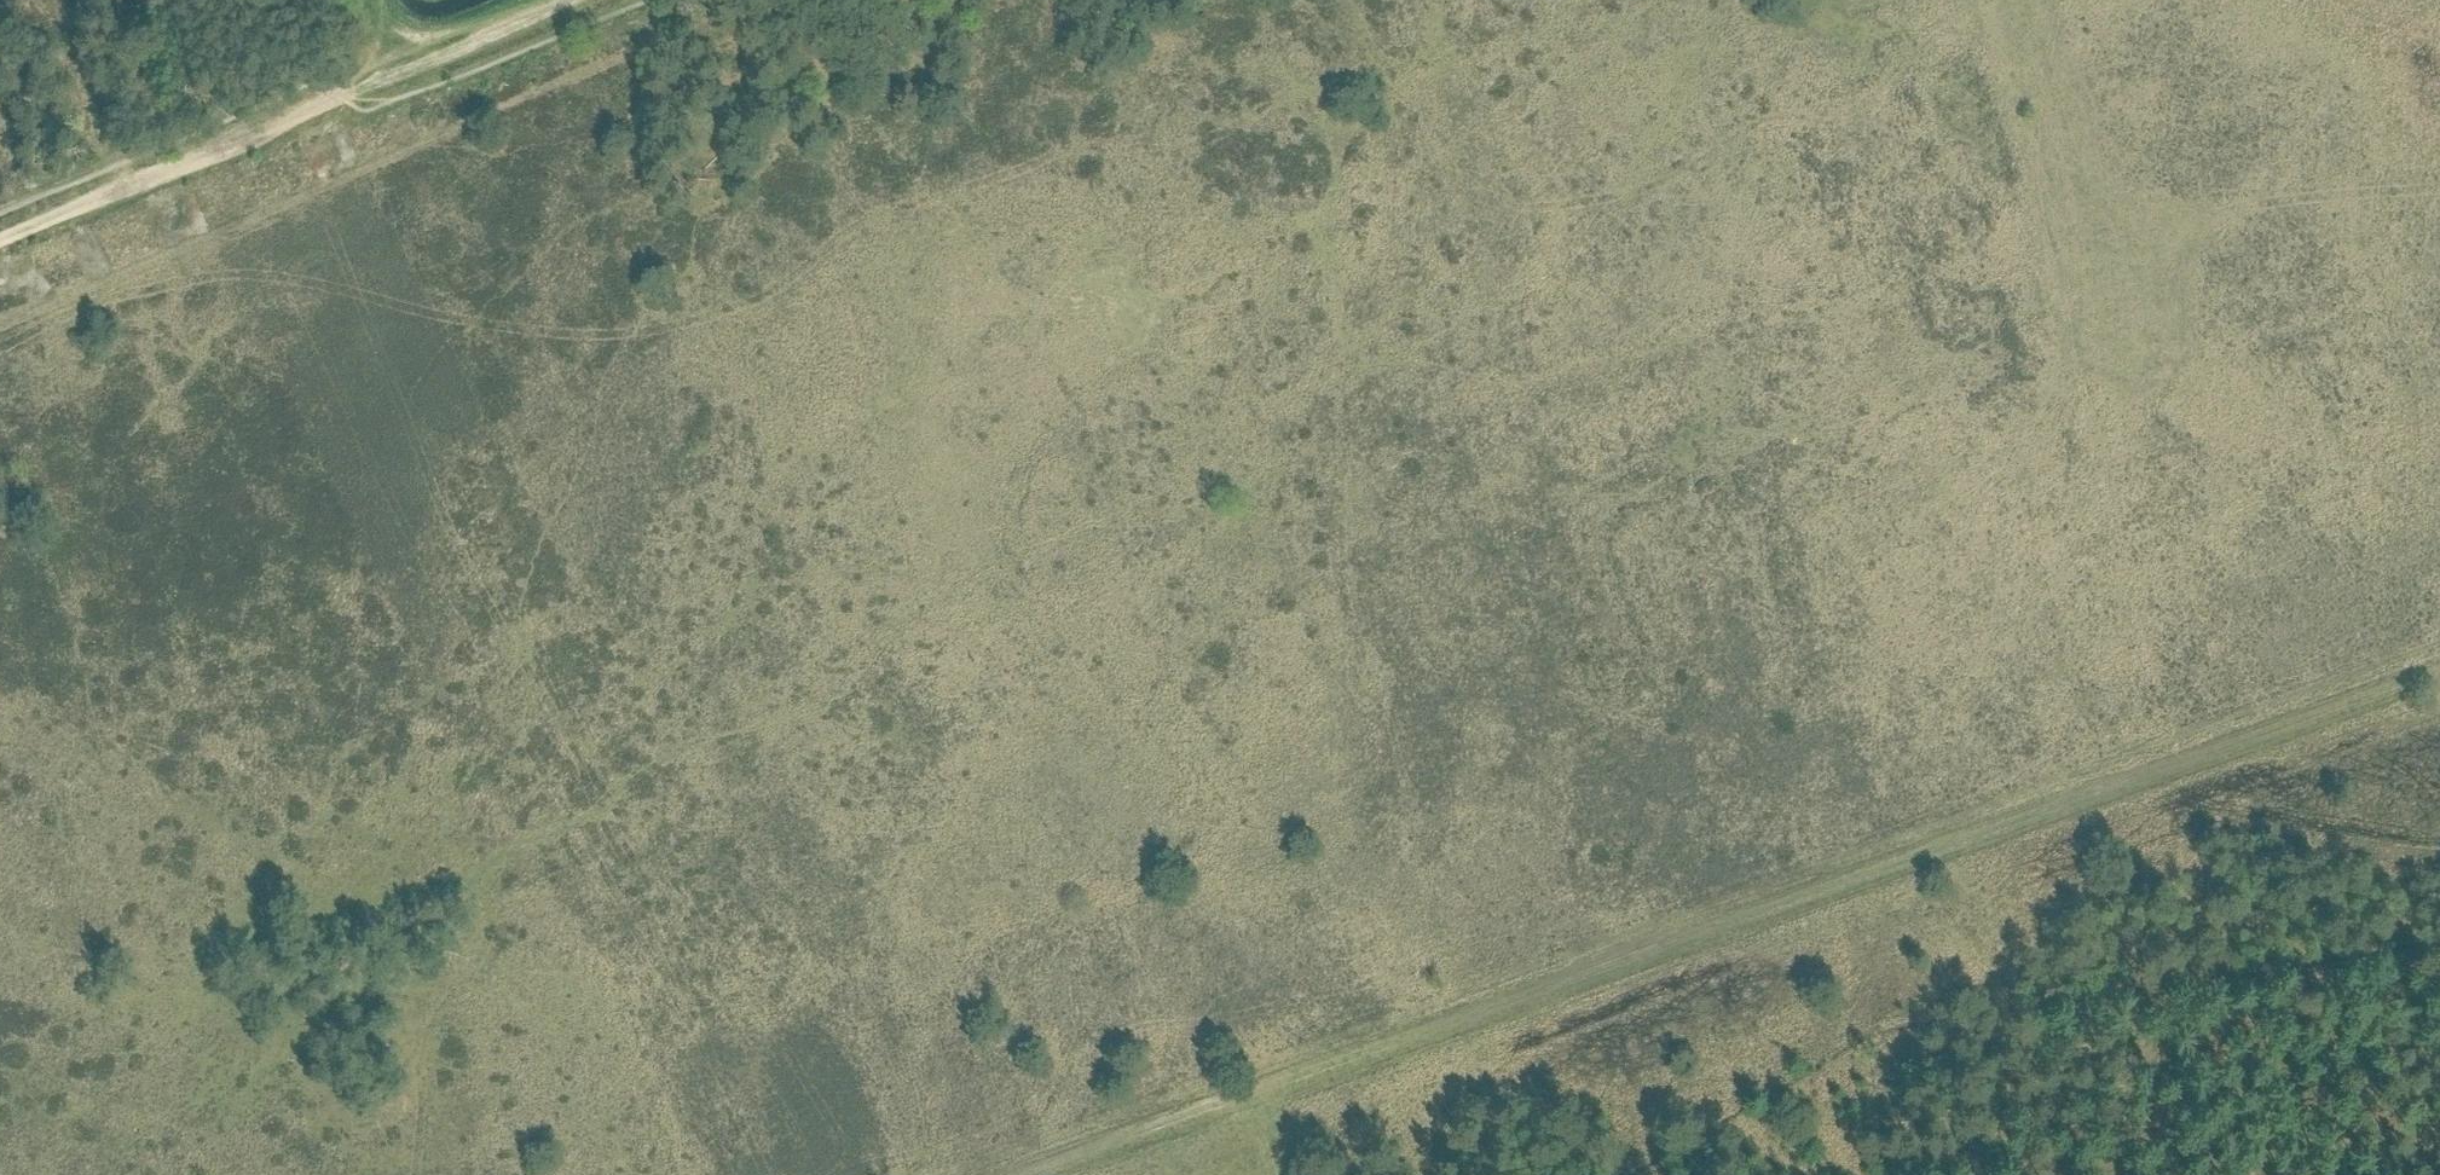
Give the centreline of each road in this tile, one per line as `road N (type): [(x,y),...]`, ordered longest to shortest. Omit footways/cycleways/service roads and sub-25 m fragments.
road 1 (track): [(1022,1174),(2439,671)]
road 2 (track): [(0,241),(384,82)]
road 3 (track): [(384,82),(587,0)]

